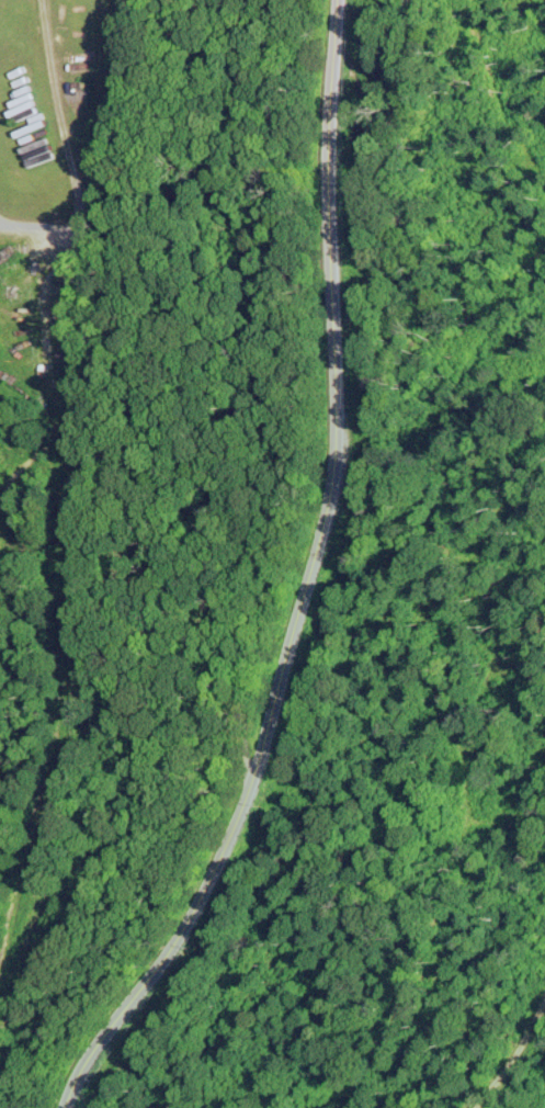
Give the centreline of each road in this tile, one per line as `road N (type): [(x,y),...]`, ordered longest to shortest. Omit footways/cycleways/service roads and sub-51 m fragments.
road 1 (tertiary): [(62,1107),(248,724),(320,466),(349,0)]
road 2 (residential): [(232,756),(155,396),(90,258),(56,236),(0,248)]
road 3 (track): [(371,1107),(544,723)]

